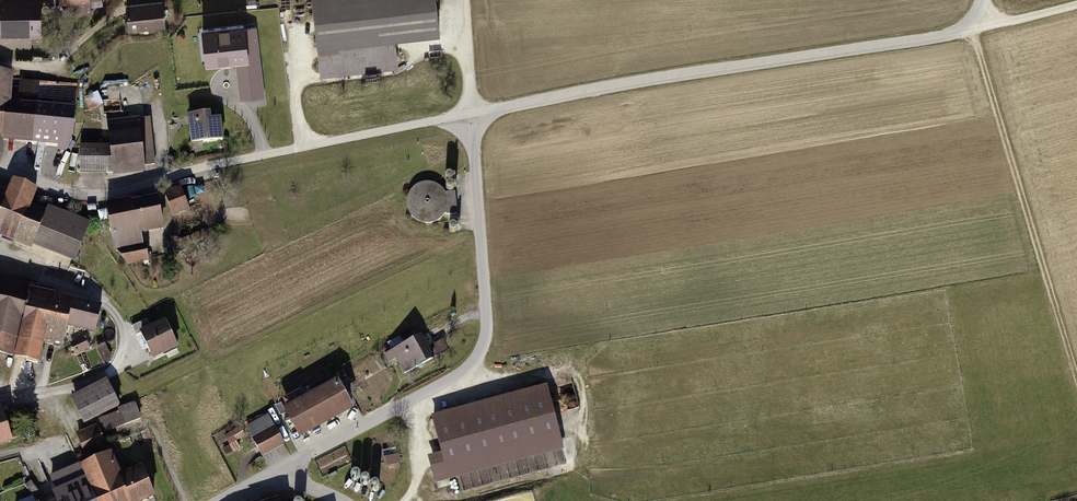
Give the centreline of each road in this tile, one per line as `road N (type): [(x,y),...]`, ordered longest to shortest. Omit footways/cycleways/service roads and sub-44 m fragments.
road 1 (residential): [(981,0),(970,22),(947,34),(470,113)]
road 2 (residential): [(470,113),(215,165),(109,196),(0,169)]
road 3 (residential): [(276,473),(474,358),(486,305),(470,113)]
road 4 (track): [(1076,377),(970,22)]
road 5 (residential): [(0,272),(103,301),(124,336),(110,373),(0,400)]

